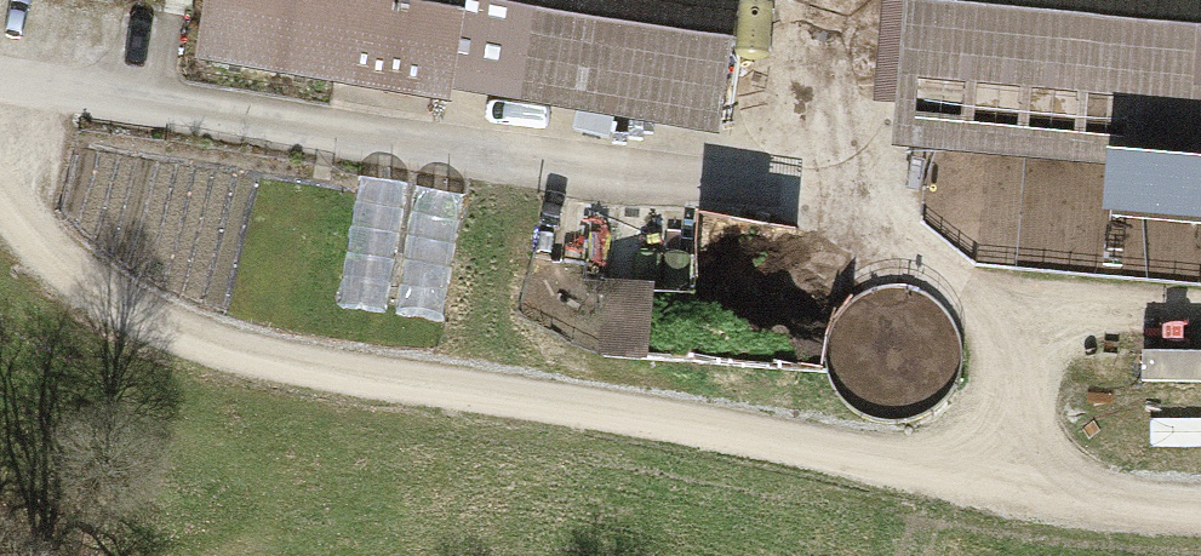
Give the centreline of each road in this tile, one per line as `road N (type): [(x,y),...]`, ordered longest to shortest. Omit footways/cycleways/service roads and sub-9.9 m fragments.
road 1 (track): [(1200,513),(1022,494),(227,354),(99,297),(0,202)]
road 2 (residential): [(0,73),(854,209)]
road 3 (track): [(874,0),(854,209),(977,302),(1200,318)]
road 4 (track): [(1017,305),(1000,490)]

